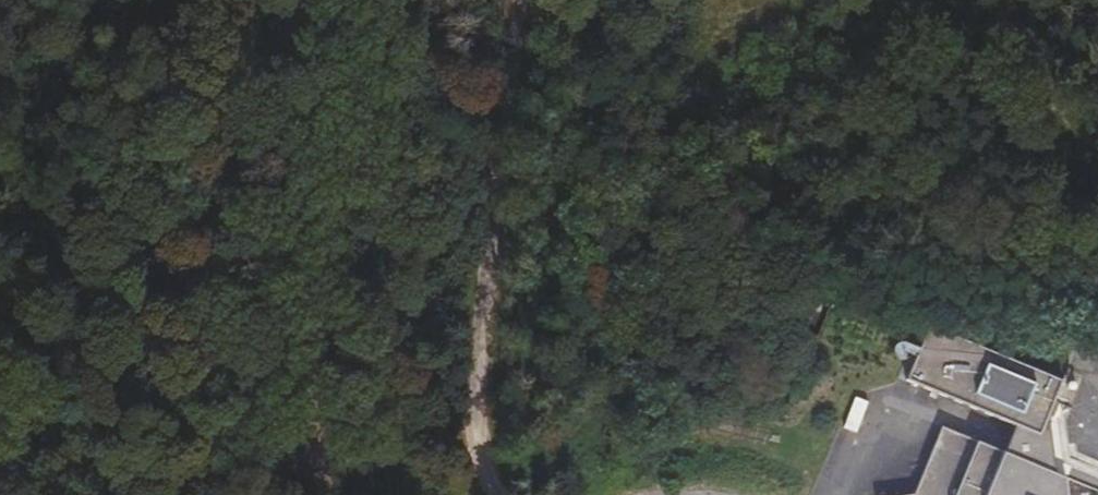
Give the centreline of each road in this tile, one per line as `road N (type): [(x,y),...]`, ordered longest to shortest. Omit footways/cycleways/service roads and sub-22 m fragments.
road 1 (track): [(367,0),(304,415)]

